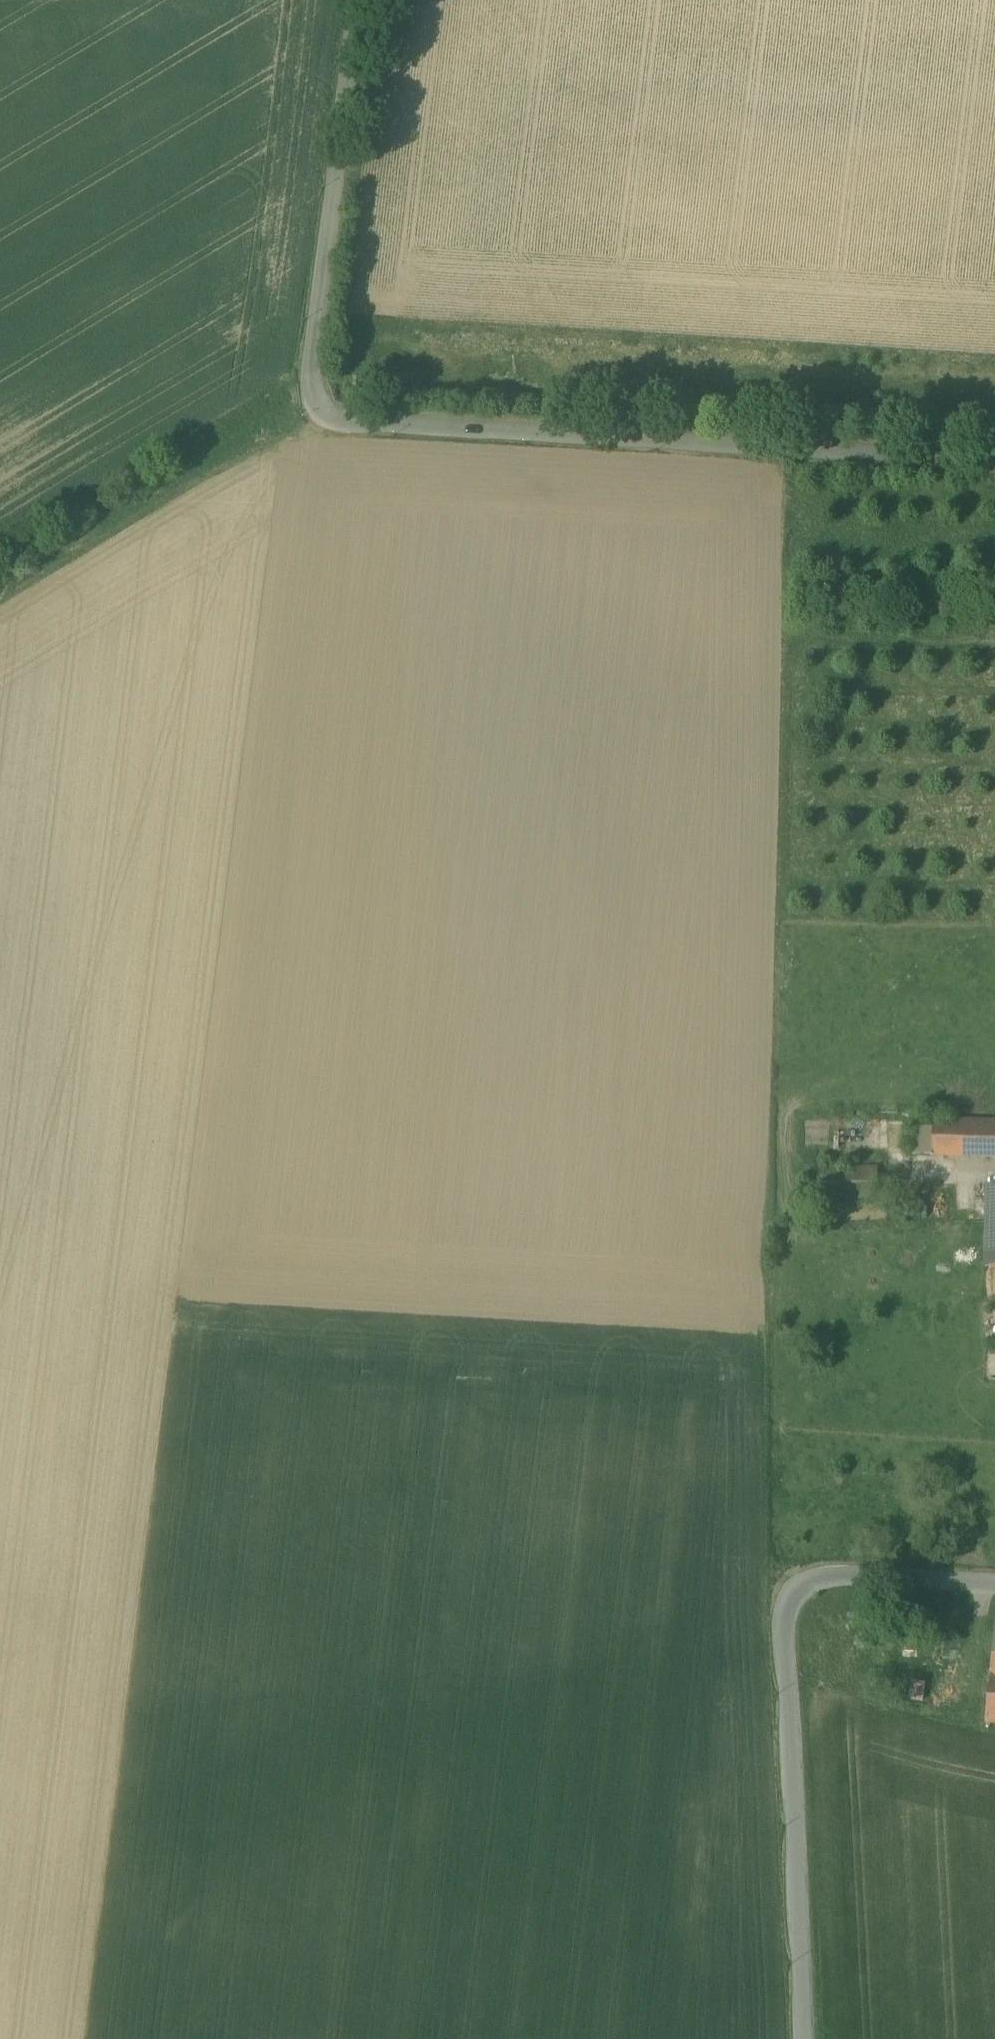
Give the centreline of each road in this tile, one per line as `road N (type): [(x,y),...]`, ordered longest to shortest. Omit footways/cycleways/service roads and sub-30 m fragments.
road 1 (residential): [(994,459),(354,424),(323,413),(312,382),(355,0)]
road 2 (residential): [(805,2038),(787,1639),(797,1604),(824,1589),(883,1583),(994,1591)]

